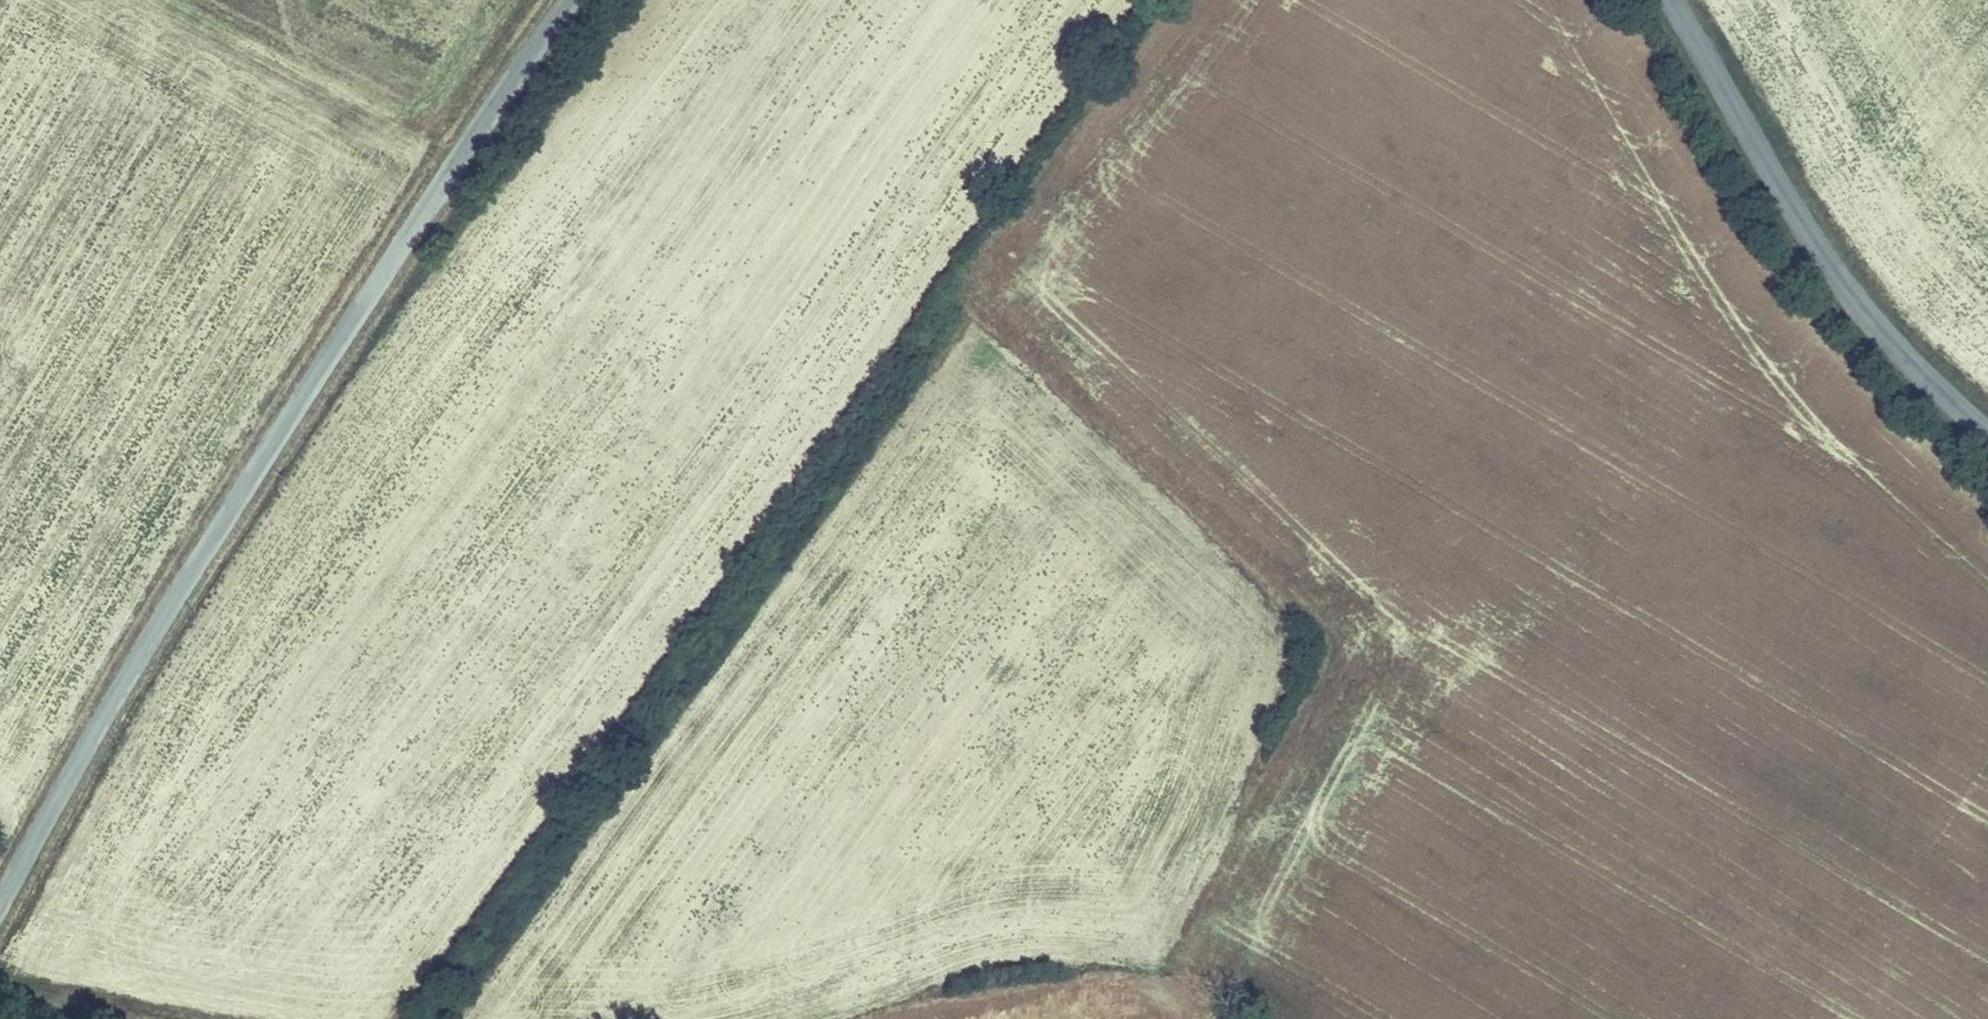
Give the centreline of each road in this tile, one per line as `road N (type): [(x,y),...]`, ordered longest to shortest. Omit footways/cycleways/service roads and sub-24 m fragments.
road 1 (tertiary): [(575,0),(511,78),(299,398),(0,909)]
road 2 (tertiary): [(1987,423),(1905,356),(1678,0)]

